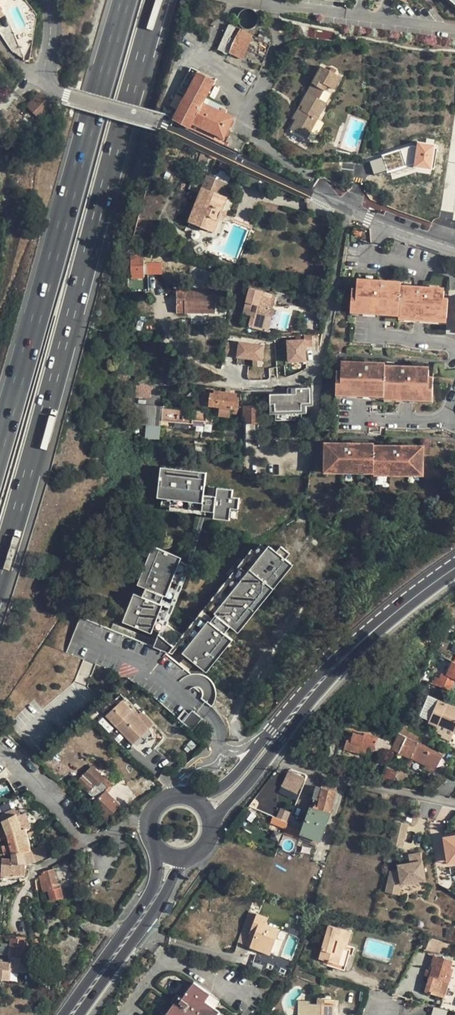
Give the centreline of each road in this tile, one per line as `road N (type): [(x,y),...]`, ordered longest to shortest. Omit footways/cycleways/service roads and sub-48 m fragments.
road 1 (motorway): [(0,563),(157,0)]
road 2 (residential): [(47,0),(46,82),(165,120),(326,199),(454,247)]
road 3 (motorway): [(125,0),(0,440)]
road 4 (secondary): [(454,566),(385,618),(308,696)]
road 5 (residential): [(454,803),(288,766)]
road 6 (secondary): [(210,829),(308,696)]
road 7 (secondary): [(308,696),(230,781),(195,799)]

